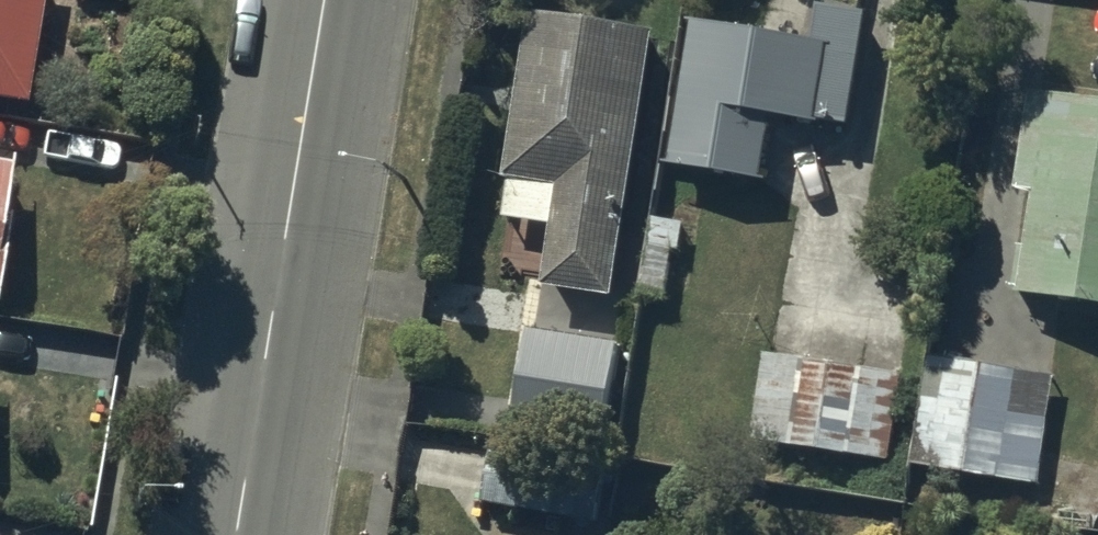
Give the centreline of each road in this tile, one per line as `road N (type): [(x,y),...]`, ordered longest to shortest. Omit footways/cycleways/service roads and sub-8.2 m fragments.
road 1 (tertiary): [(326,0),(238,534)]

